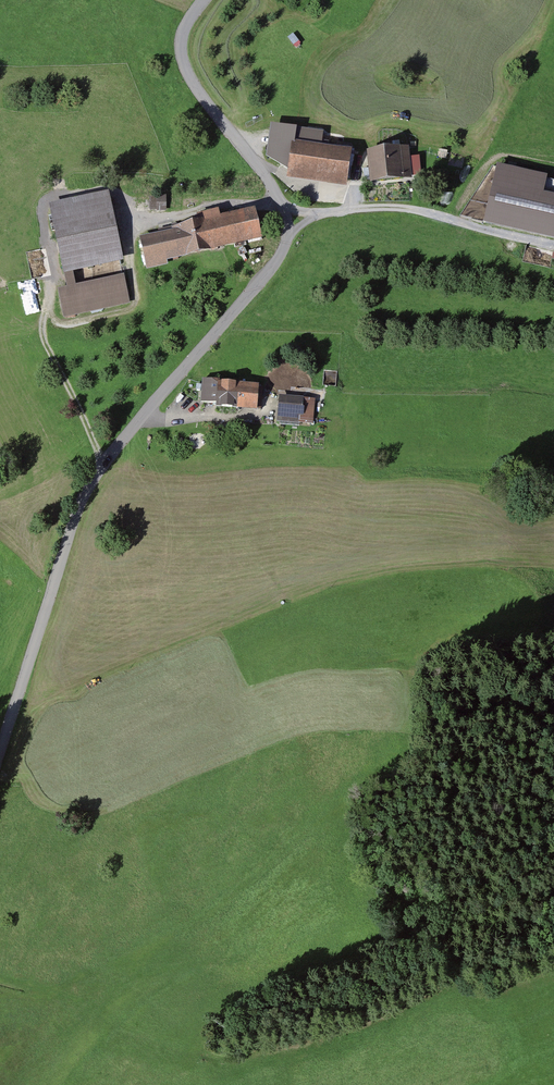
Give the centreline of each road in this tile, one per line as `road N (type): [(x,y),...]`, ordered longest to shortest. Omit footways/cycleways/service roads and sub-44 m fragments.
road 1 (residential): [(205,0),(180,47),(188,74),(290,218),(284,250),(87,489),(0,754)]
road 2 (track): [(44,306),(53,287),(42,210),(52,198),(117,190),(128,226),(279,197)]
road 3 (track): [(290,218),(388,207),(553,244)]
road 4 (track): [(43,317),(60,322),(136,306),(128,226)]
road 5 (track): [(486,1084),(514,1072),(525,1056),(553,981)]

